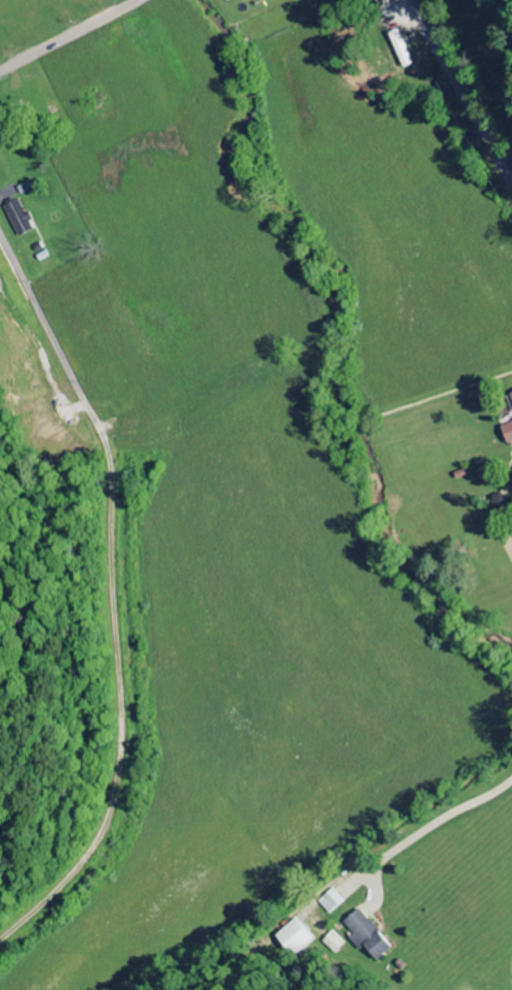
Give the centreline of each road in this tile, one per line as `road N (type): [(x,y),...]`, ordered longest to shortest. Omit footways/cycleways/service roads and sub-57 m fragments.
road 1 (residential): [(0,940),(59,889),(104,827),(121,729),(108,451),(0,232)]
road 2 (secondary): [(511,179),(412,0)]
road 3 (residential): [(375,868),(511,782)]
road 4 (residential): [(0,72),(136,0)]

